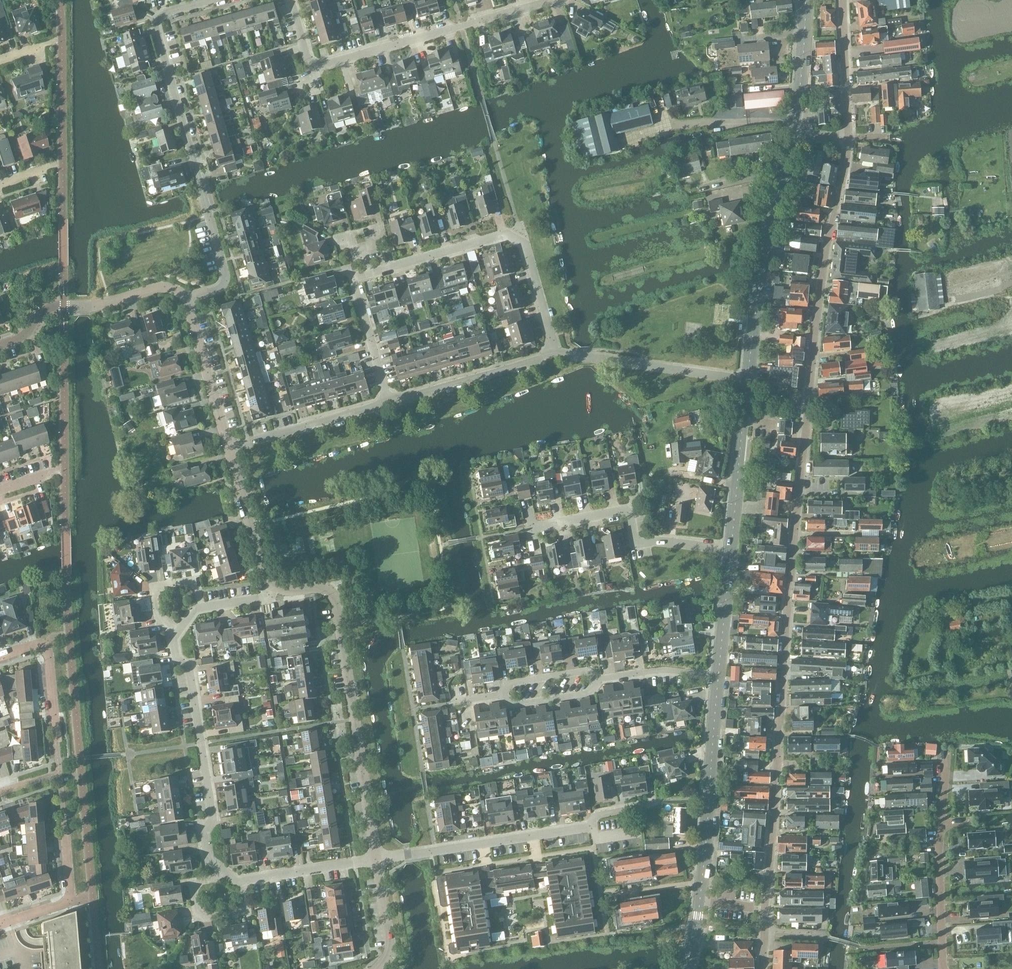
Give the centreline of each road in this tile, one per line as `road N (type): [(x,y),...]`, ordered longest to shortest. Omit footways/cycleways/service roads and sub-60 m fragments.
road 1 (residential): [(763,968),(818,305),(850,138)]
road 2 (residential): [(375,859),(241,881),(208,857),(205,838),(213,822),(202,743),(189,669),(177,658),(174,637),(195,609),(260,599),(278,588)]
road 3 (residential): [(554,348),(520,231),(354,280),(385,394)]
road 4 (residential): [(188,298),(221,288),(226,278),(156,19),(217,0)]
road 5 (residential): [(278,588),(321,588),(336,601),(375,859)]
road 6 (tertiary): [(685,968),(698,916),(717,675)]
road 7 (residential): [(375,859),(592,825),(601,815),(651,806)]
road 8 (tertiary): [(748,378),(791,134)]
road 9 (residential): [(731,549),(639,543),(624,510),(531,529)]
road 10 (residential): [(460,24),(322,65),(309,60),(292,0)]
road 11 (residential): [(0,346),(18,340),(46,310),(166,287),(188,298)]
road 12 (residential): [(748,378),(554,348)]
road 13 (residential): [(385,394),(397,400),(537,361),(554,348)]
road 14 (tertiary): [(731,549),(748,378)]
road 15 (residential): [(231,449),(378,406),(385,394)]
road 16 (residential): [(188,298),(231,449)]
road 17 (residential): [(231,449),(265,575),(278,588)]
road 18 (residential): [(943,968),(942,822)]
road 19 (residential): [(65,834),(70,903),(0,925)]
road 20 (residential): [(0,655),(34,644),(48,651),(57,741)]
road 21 (residential): [(850,138),(845,0)]
road 22 (tertiary): [(717,675),(731,549)]
road 23 (residential): [(795,112),(673,127)]
road 24 (residential): [(596,680),(659,669),(717,675)]

